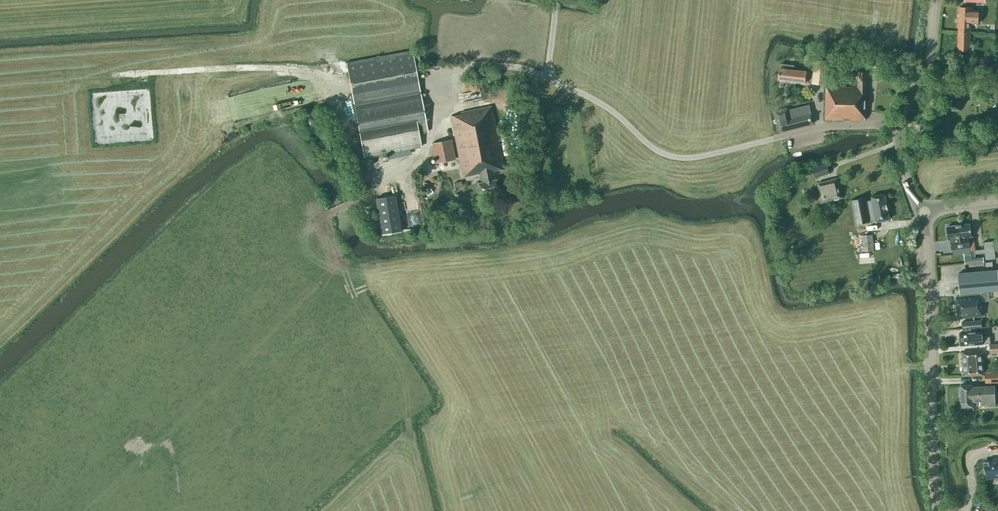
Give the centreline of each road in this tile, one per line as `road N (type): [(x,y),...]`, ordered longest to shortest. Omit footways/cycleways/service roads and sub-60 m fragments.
road 1 (unclassified): [(898,126),(820,128),(675,158),(599,103),(546,77)]
road 2 (tertiary): [(939,510),(923,210)]
road 3 (tertiary): [(898,126),(927,64),(935,0)]

